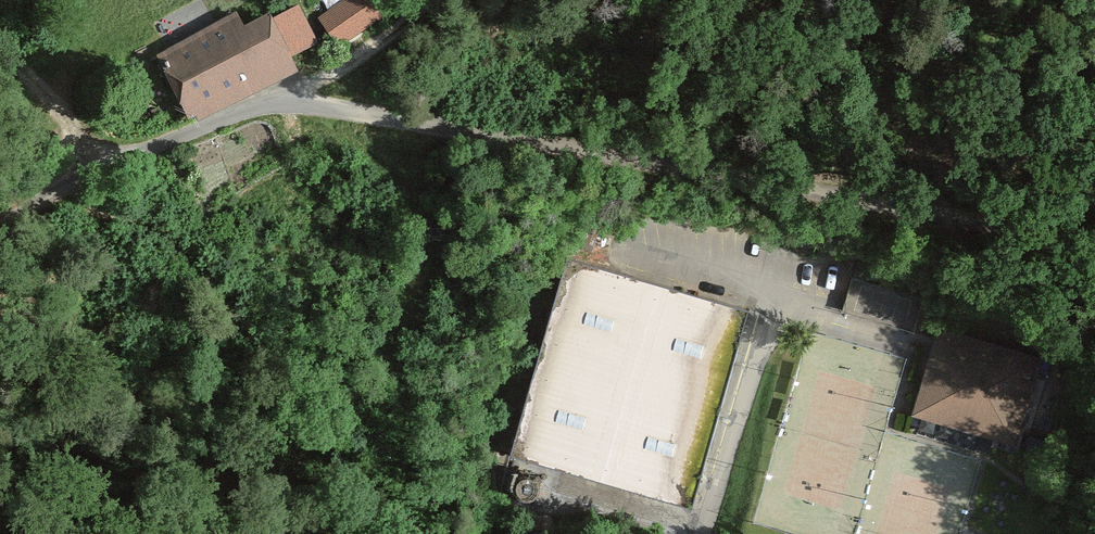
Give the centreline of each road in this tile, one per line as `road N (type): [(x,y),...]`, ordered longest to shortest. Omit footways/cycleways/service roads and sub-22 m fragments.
road 1 (unclassified): [(0,232),(187,139),(293,103),(1094,243)]
road 2 (residential): [(699,533),(773,295)]
road 3 (track): [(431,0),(374,115)]

